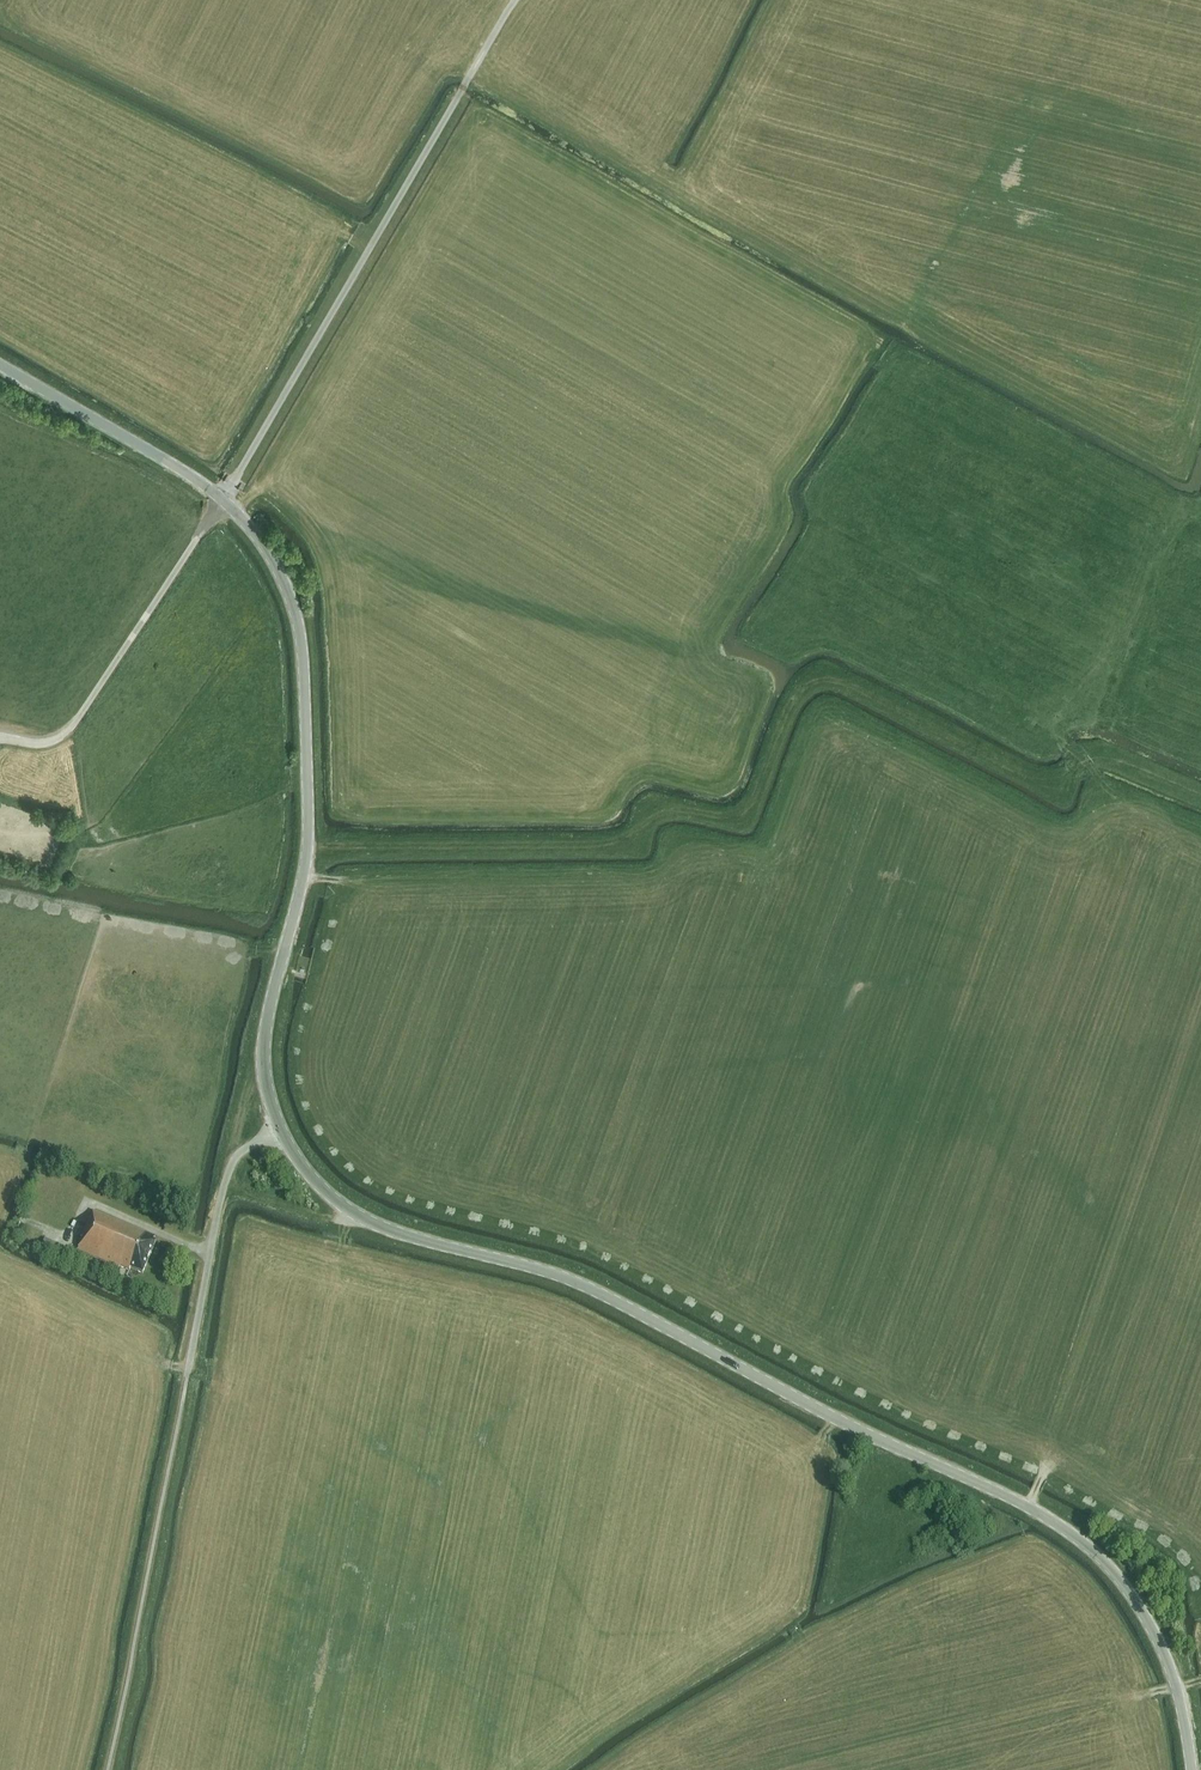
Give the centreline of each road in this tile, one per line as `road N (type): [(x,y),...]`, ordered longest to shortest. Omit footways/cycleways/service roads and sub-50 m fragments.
road 1 (tertiary): [(1191,1769),(1170,1669),(1121,1582),(1087,1545),(1037,1512),(556,1278),(370,1222),(324,1191),(281,1131)]
road 2 (tertiary): [(281,1131),(264,1072),(265,1030),(308,831),(304,677),(292,601),(271,555),(224,499),(0,363)]
road 3 (unclassified): [(187,1378),(229,1168),(245,1149),(281,1131)]

